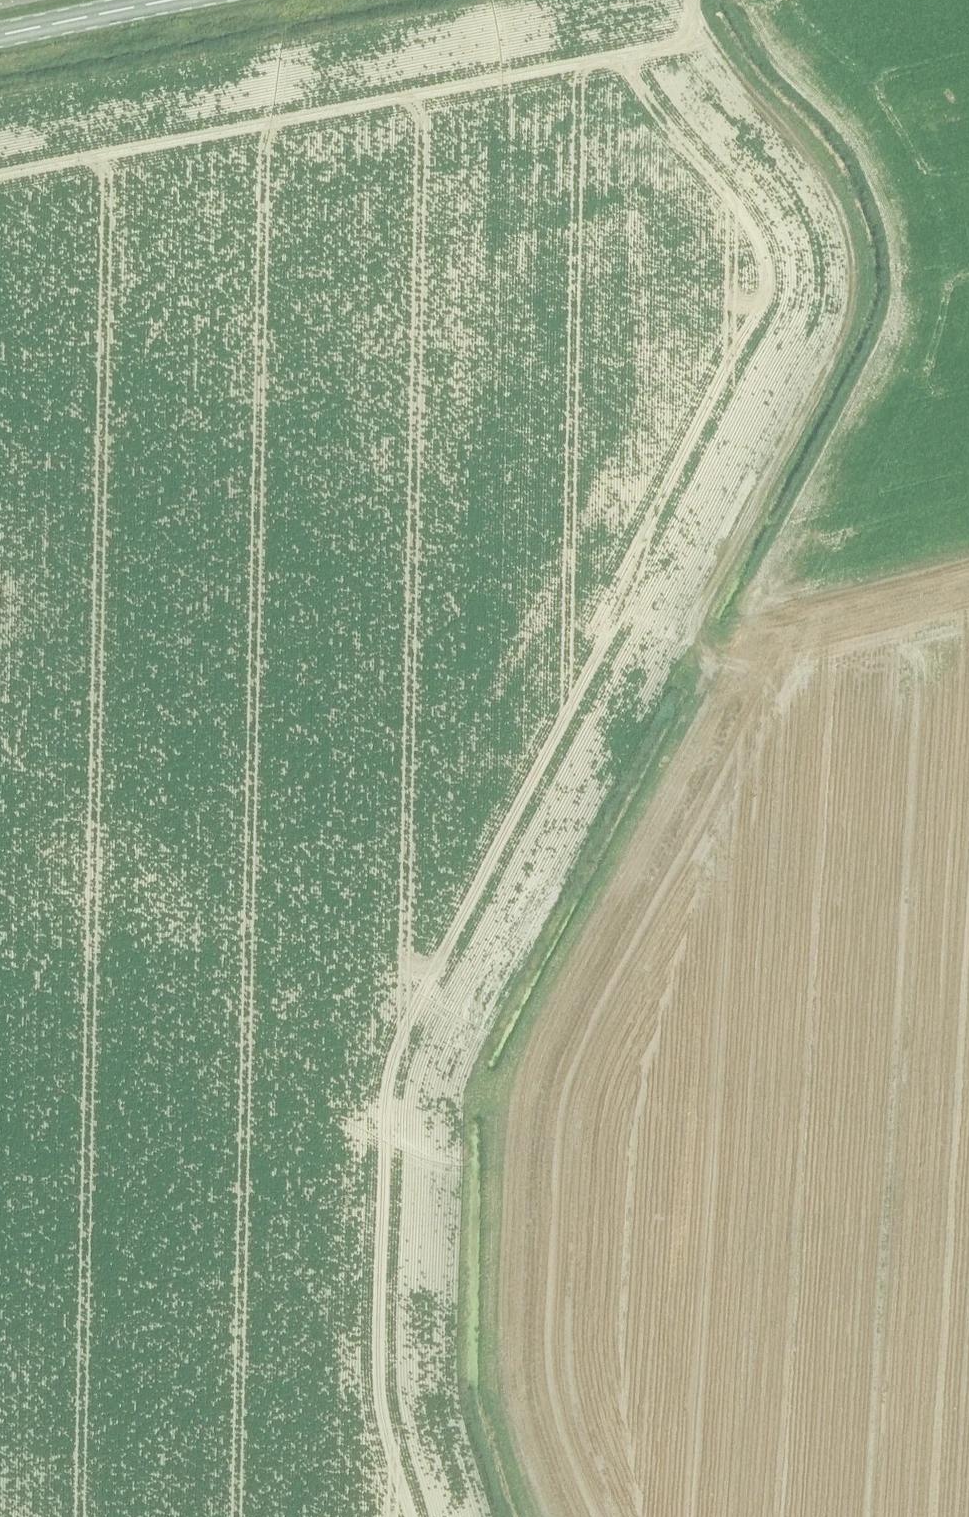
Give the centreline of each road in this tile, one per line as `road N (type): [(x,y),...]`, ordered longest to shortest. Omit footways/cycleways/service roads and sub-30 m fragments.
road 1 (secondary): [(0,36),(174,0)]

